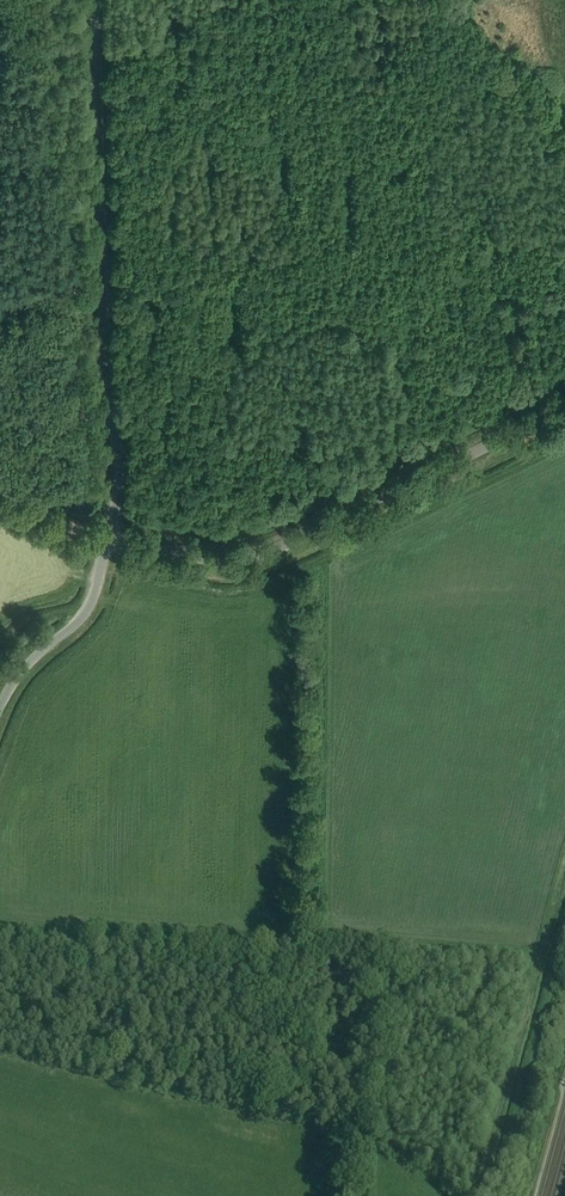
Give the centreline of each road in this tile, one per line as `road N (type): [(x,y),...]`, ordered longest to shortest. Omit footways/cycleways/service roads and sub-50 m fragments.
road 1 (unclassified): [(108,538),(120,474),(107,397),(97,0)]
road 2 (tertiary): [(564,408),(253,558),(217,560),(108,538)]
road 3 (track): [(473,1195),(564,862)]
road 4 (unclassified): [(108,538),(92,604),(30,664),(0,711)]

